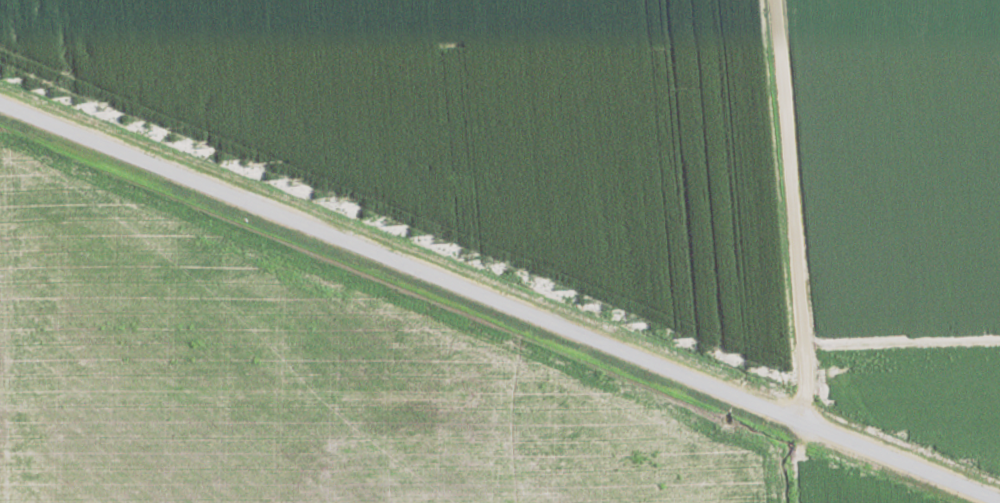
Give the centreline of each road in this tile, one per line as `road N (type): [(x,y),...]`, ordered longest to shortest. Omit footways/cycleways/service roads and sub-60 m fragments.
road 1 (tertiary): [(999,502),(0,105)]
road 2 (residential): [(797,421),(765,0)]

